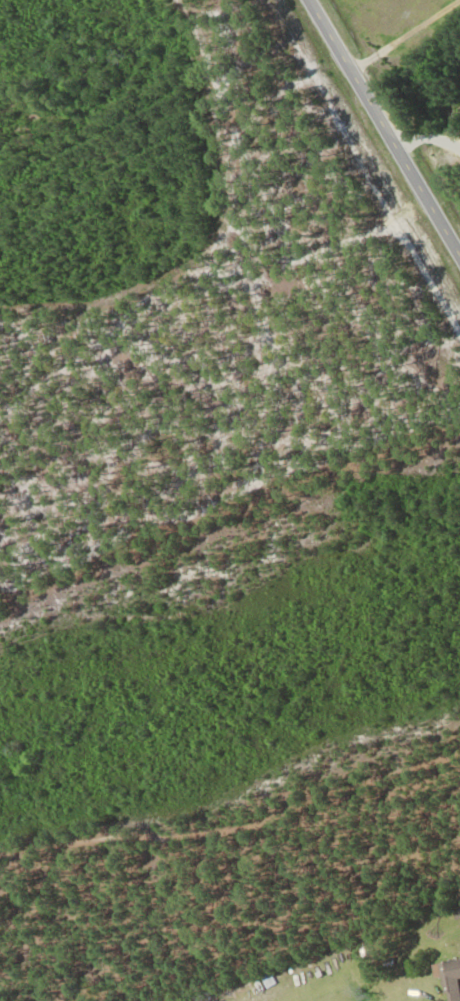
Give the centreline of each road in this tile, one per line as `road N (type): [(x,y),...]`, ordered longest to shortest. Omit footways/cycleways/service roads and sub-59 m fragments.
road 1 (track): [(459,716),(353,742),(167,827),(0,853)]
road 2 (secondary): [(459,260),(307,0)]

